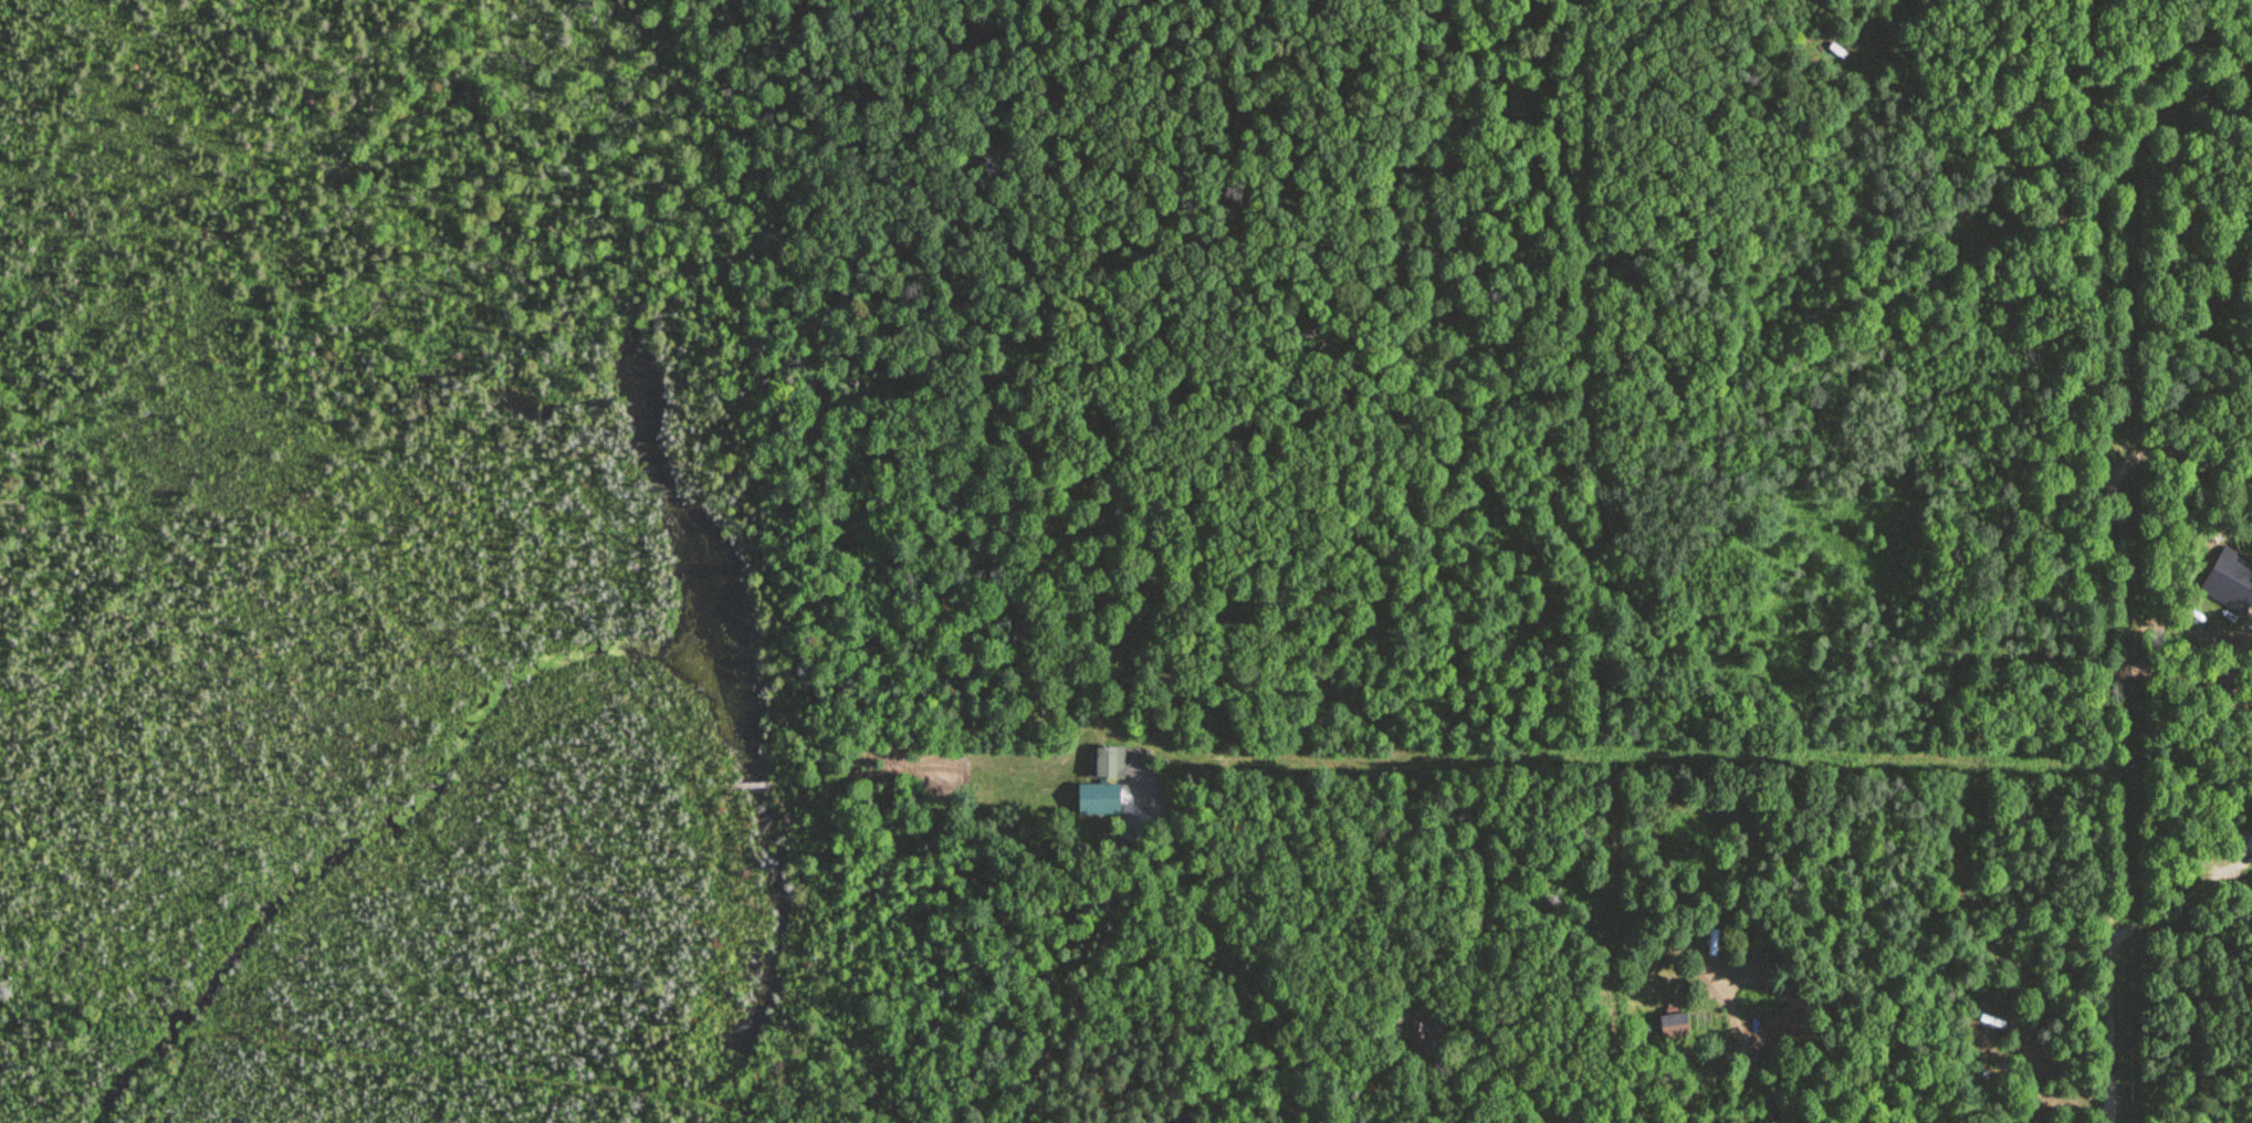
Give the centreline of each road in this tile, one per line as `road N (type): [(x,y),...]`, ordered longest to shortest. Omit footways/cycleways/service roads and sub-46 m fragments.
road 1 (residential): [(2110,1122),(2109,182),(2209,90),(2251,73)]
road 2 (track): [(195,1026),(662,1090),(795,1116),(791,1122)]
road 3 (track): [(157,1027),(0,1005)]

